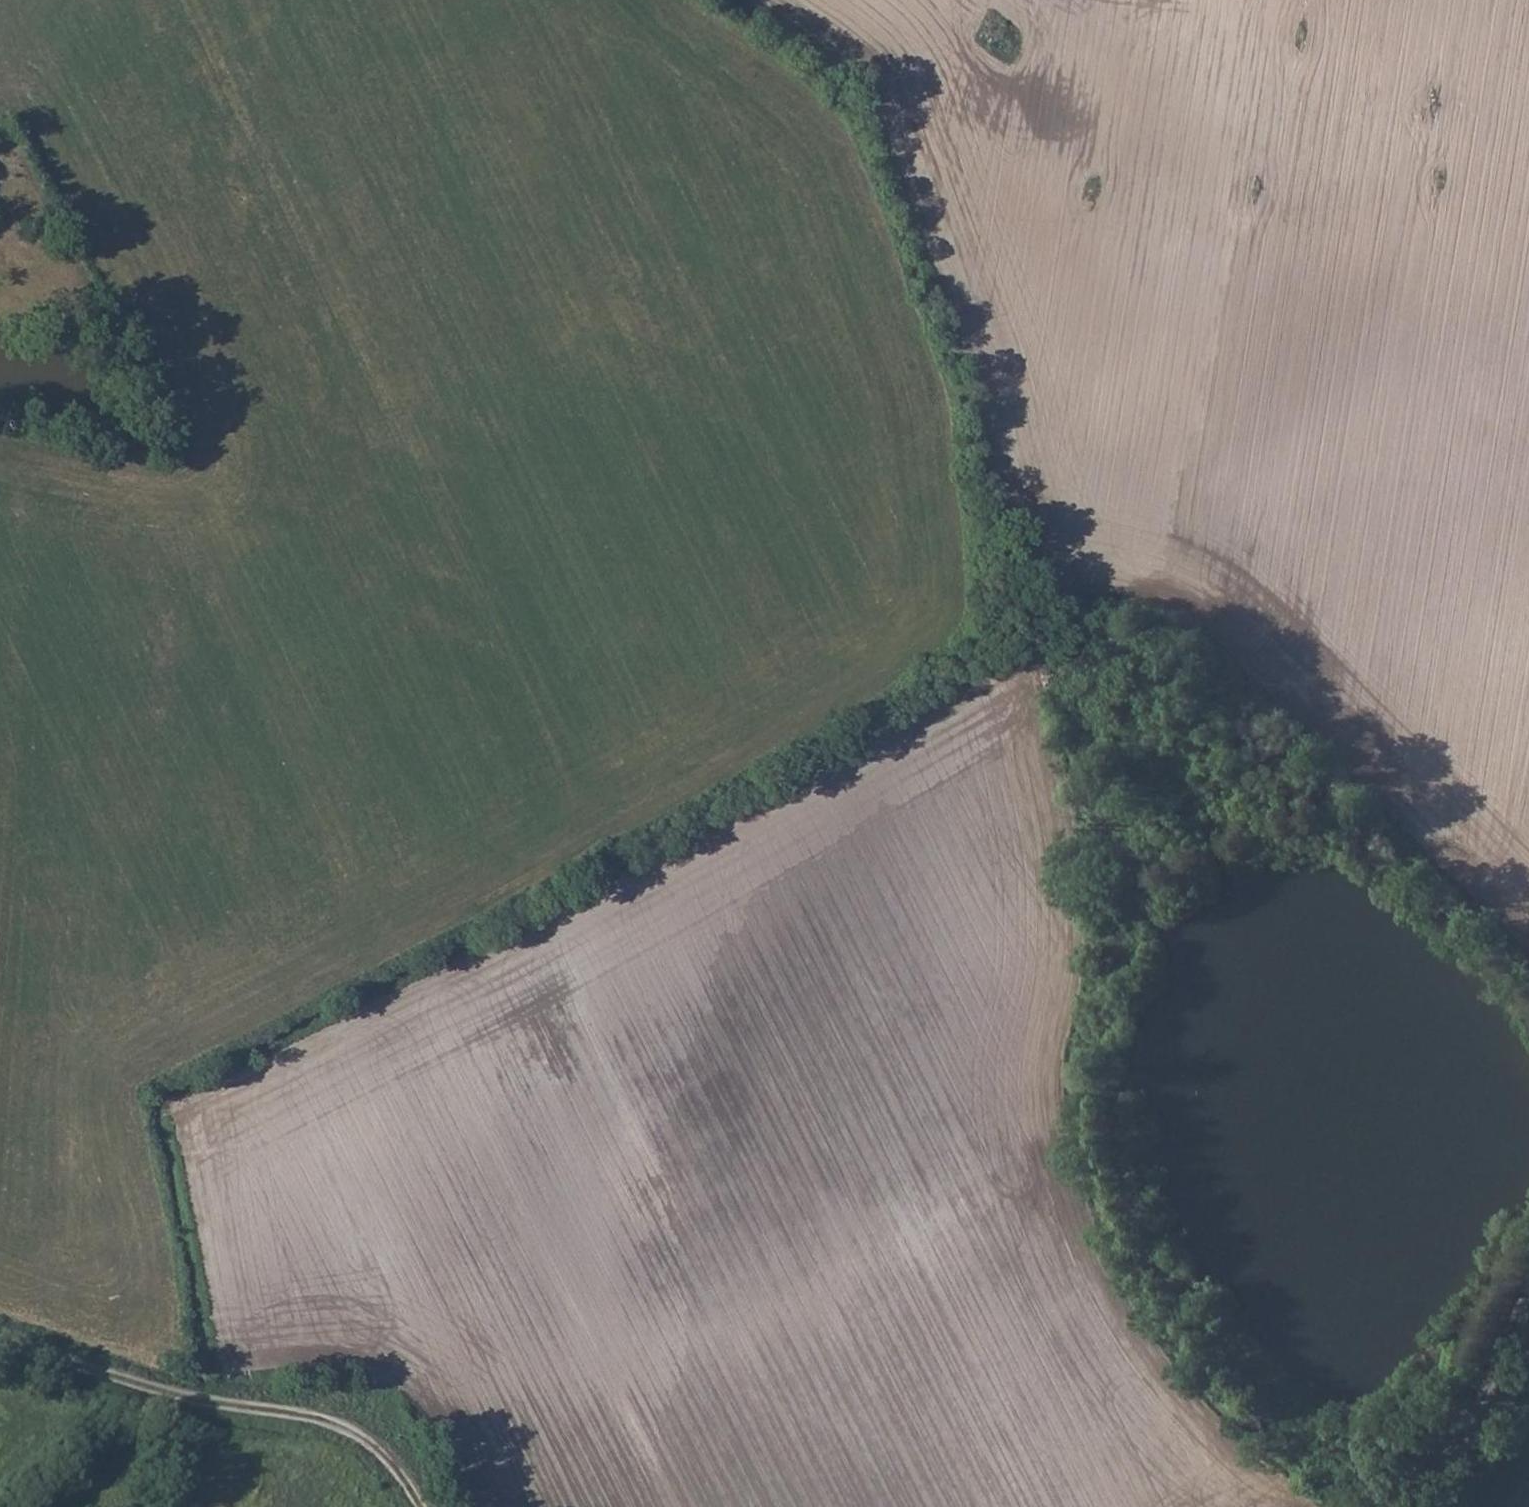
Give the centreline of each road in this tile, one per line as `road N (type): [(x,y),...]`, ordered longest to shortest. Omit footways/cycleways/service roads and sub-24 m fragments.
road 1 (track): [(0,1342),(201,1403),(334,1423),(381,1450),(418,1506)]
road 2 (track): [(1413,1506),(1473,1437),(1528,1323)]

